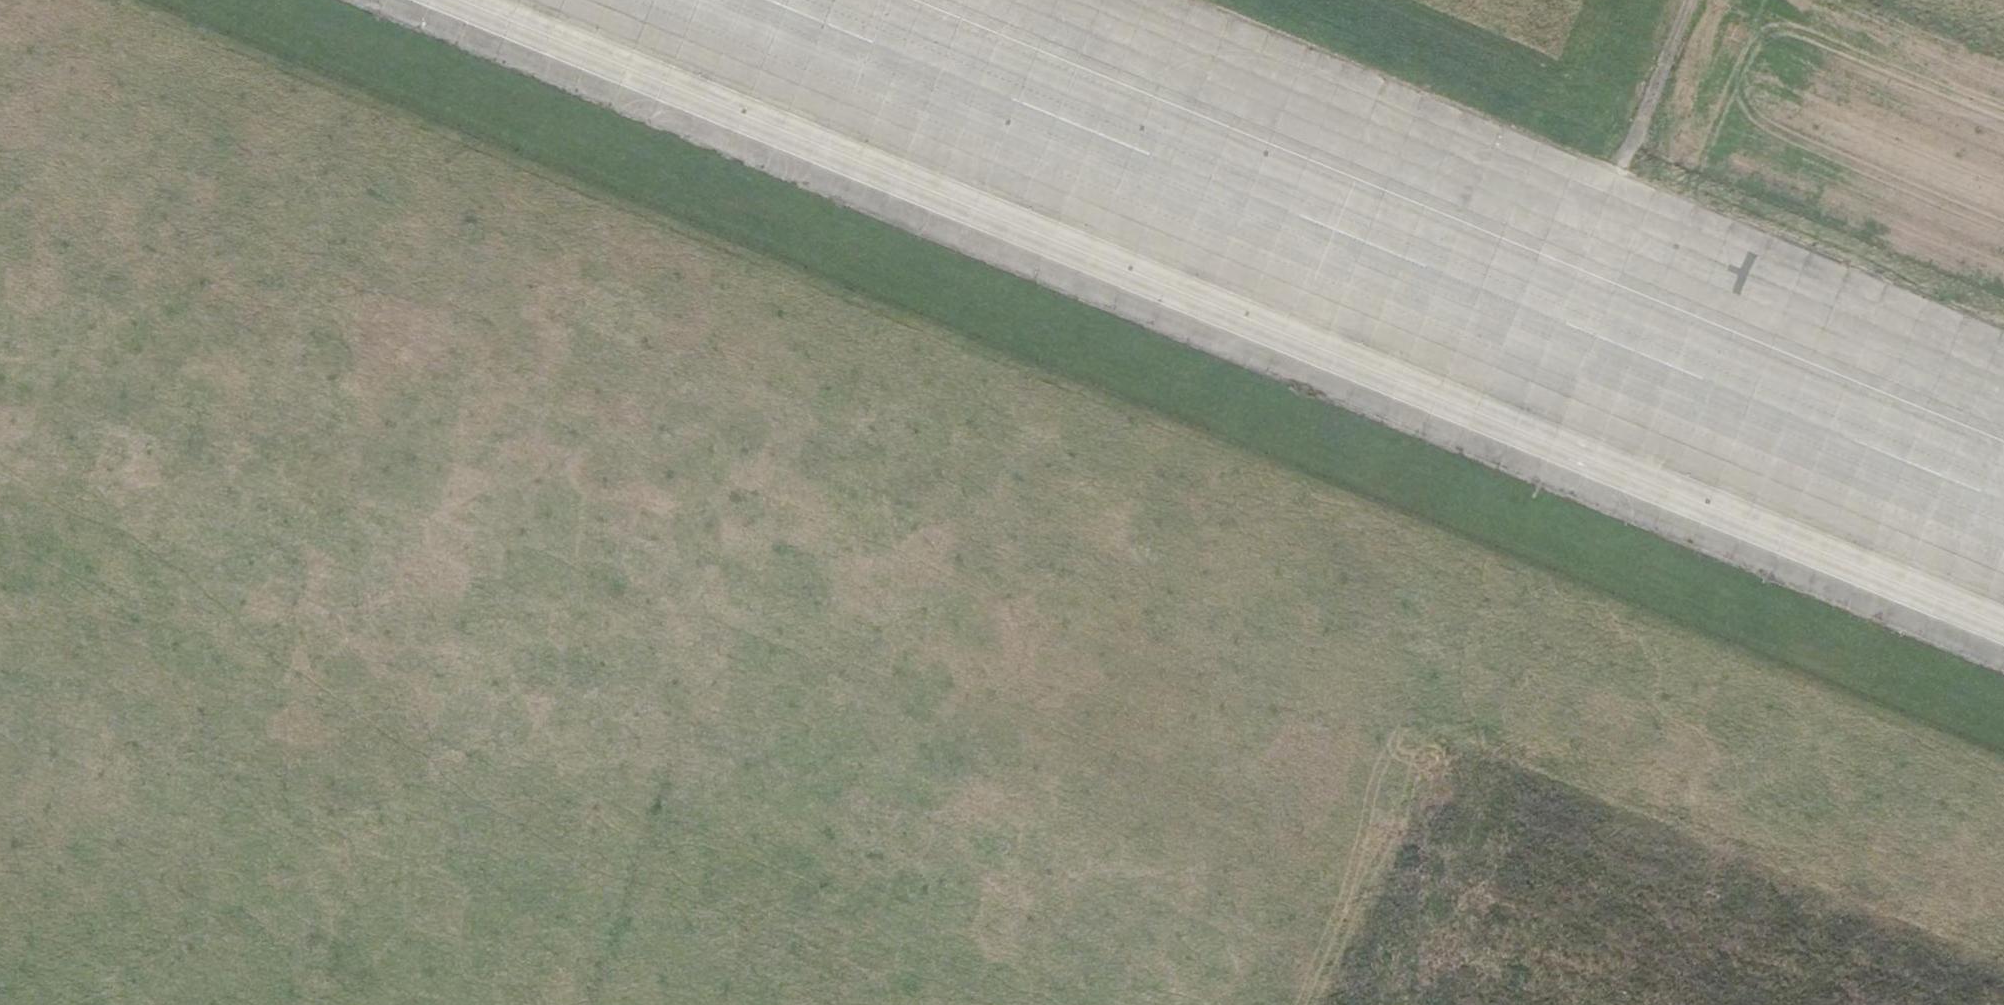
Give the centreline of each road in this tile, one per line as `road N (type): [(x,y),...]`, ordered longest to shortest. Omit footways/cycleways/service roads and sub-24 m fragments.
road 1 (track): [(1624,169),(1690,0)]

